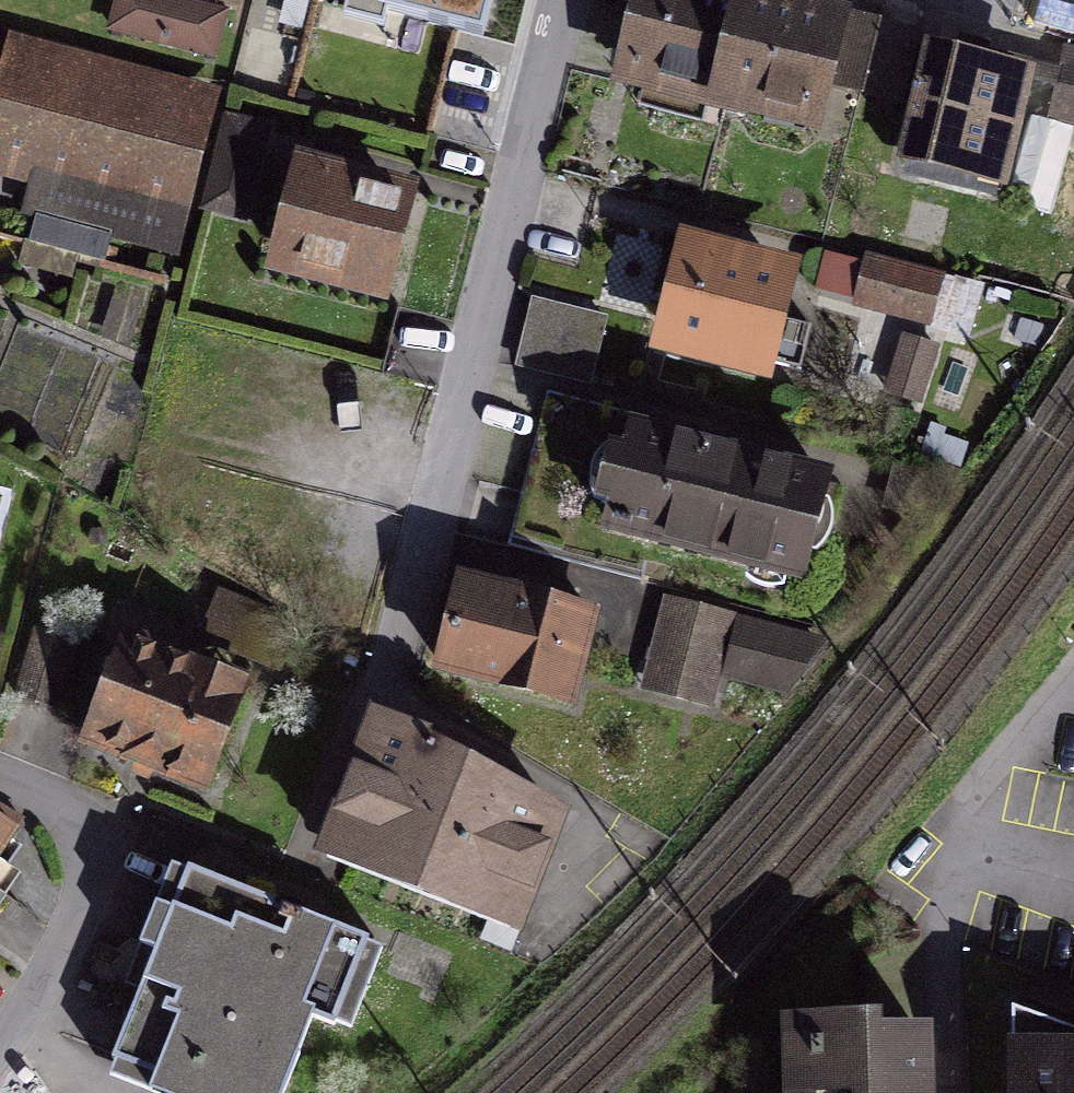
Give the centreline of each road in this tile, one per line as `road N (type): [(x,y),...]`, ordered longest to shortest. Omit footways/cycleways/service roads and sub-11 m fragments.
road 1 (residential): [(564,0),(395,678)]
road 2 (residential): [(0,1053),(99,859),(78,811),(0,779)]

